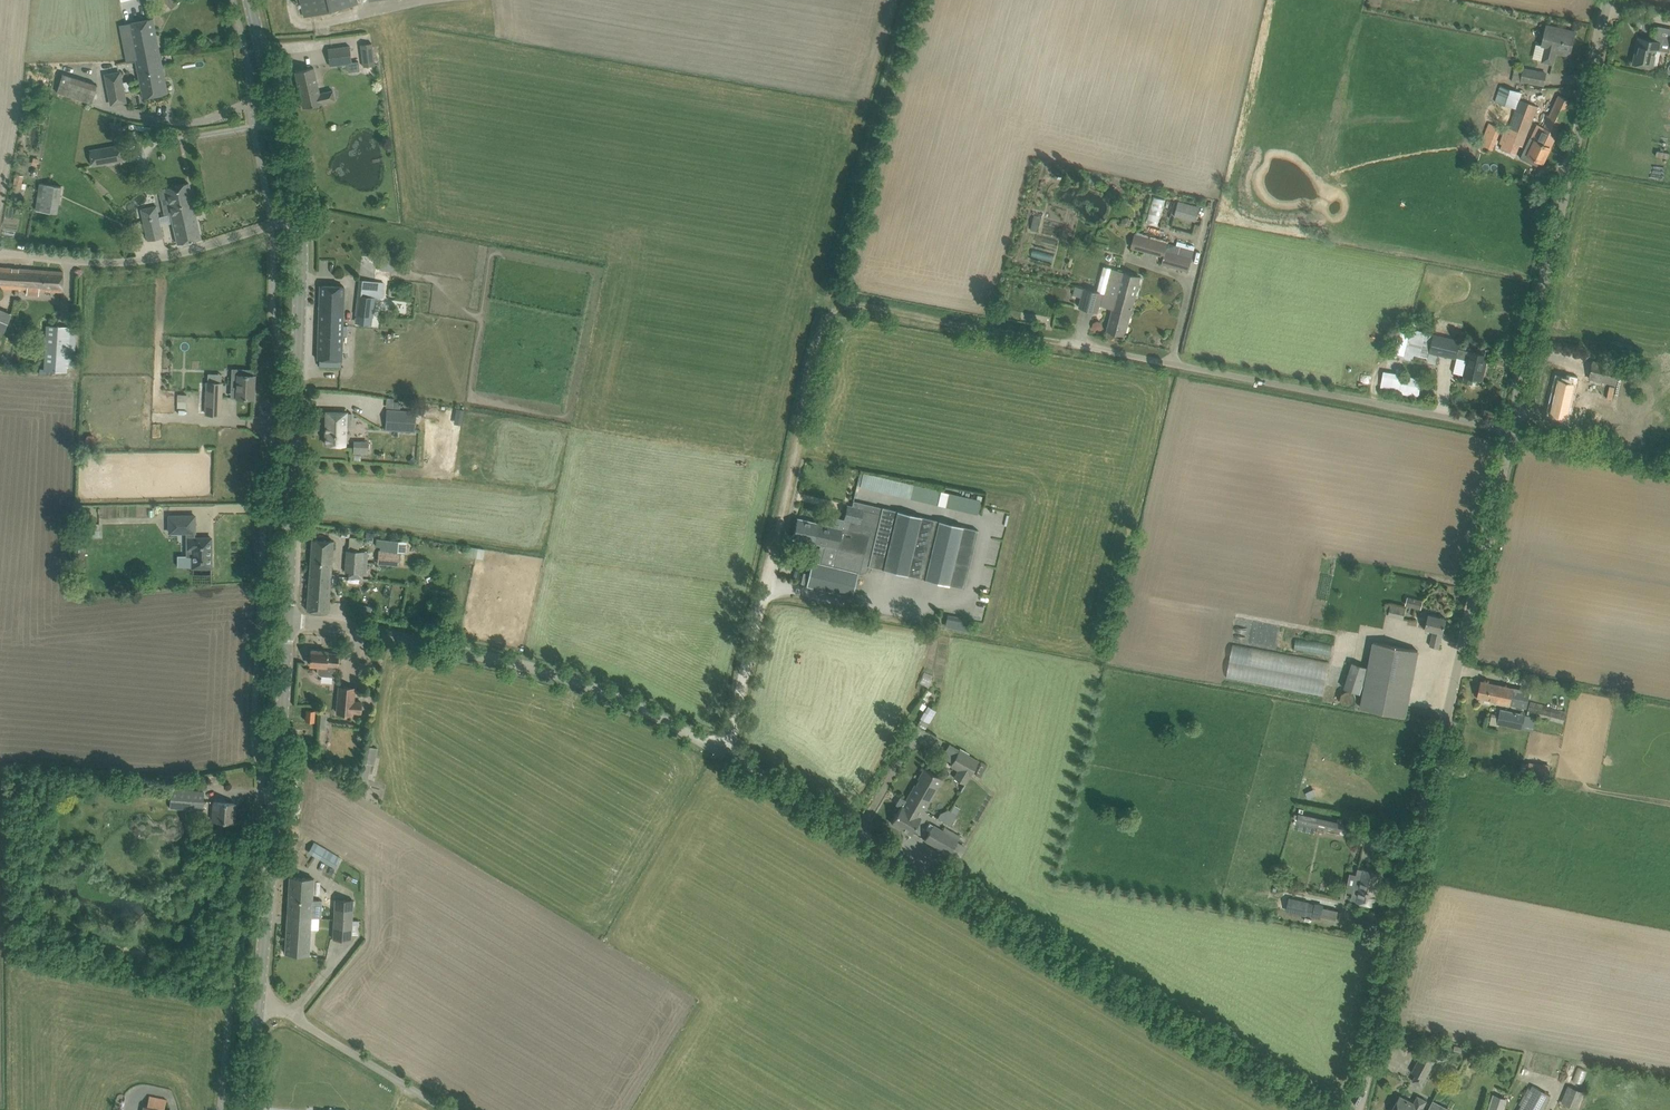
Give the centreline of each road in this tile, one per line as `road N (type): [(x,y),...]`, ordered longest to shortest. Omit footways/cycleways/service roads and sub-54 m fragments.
road 1 (unclassified): [(1330,1109),(627,704),(531,671),(288,618)]
road 2 (unclassified): [(1364,1109),(1515,431)]
road 3 (unclassified): [(1515,431),(1080,346)]
road 4 (unclassified): [(1515,431),(1610,0)]
road 5 (tertiary): [(288,618),(299,218)]
road 6 (tertiary): [(259,1000),(288,618)]
road 7 (unclassified): [(0,261),(89,269),(146,263),(299,218)]
road 8 (tertiary): [(299,218),(250,0)]
road 9 (unclassified): [(449,1109),(259,1000)]
road 10 (track): [(1669,461),(1515,431)]

